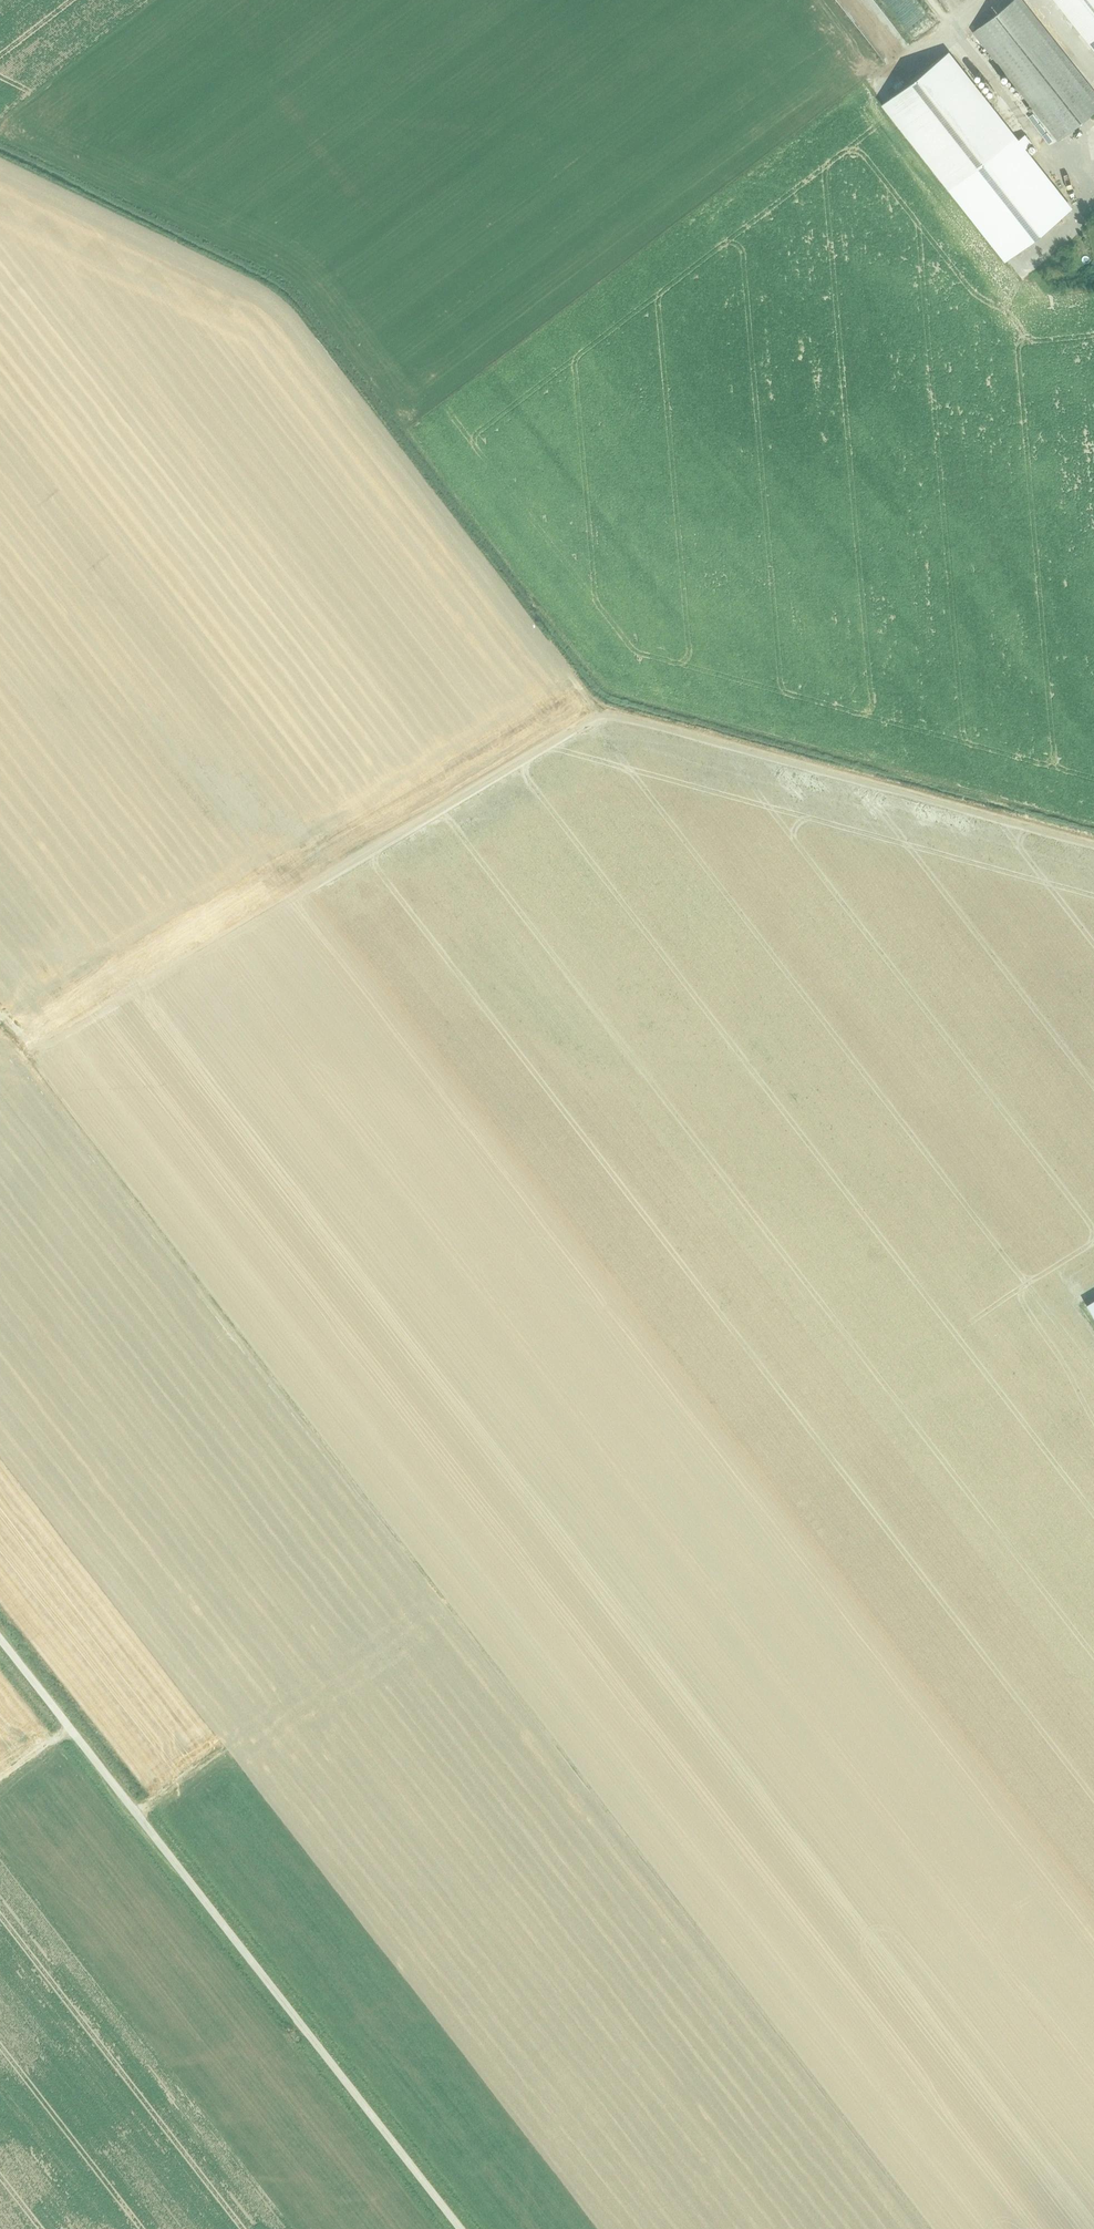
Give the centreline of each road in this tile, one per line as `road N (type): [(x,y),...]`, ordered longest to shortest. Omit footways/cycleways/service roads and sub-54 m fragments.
road 1 (unclassified): [(460,2228),(0,1638)]

